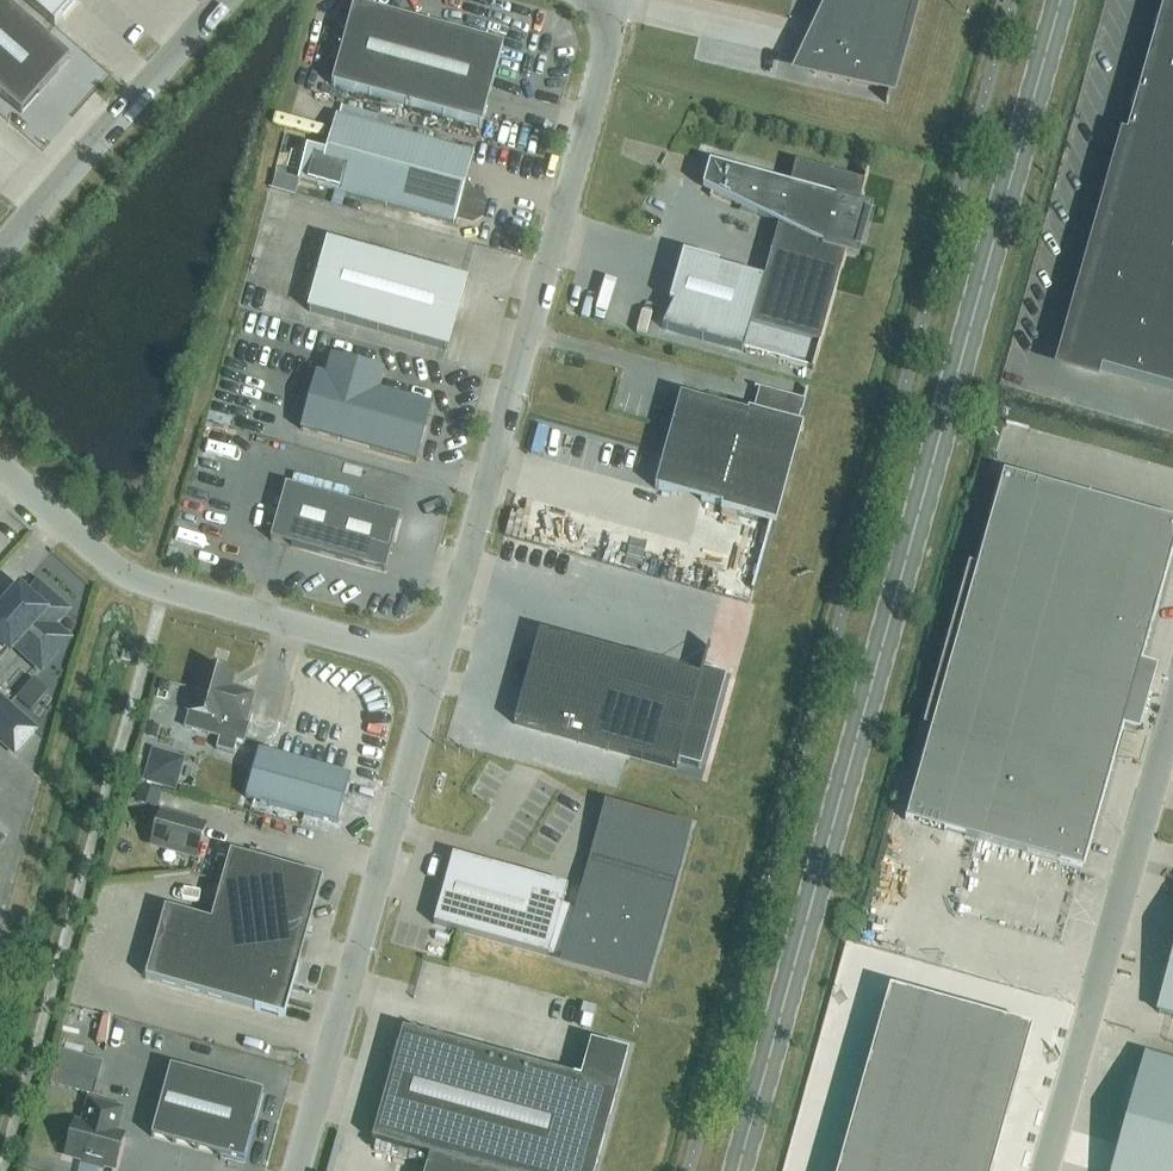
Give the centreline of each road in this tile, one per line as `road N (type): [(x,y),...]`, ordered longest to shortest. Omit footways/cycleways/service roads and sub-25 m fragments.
road 1 (primary): [(739,1170),(1066,0)]
road 2 (unclassified): [(617,0),(437,668)]
road 3 (unclassified): [(437,668),(298,1170)]
road 4 (unclassified): [(0,467),(92,550),(165,593),(437,668)]
road 5 (unclassified): [(1172,732),(1047,1170)]
road 6 (unclassified): [(0,254),(224,0)]

